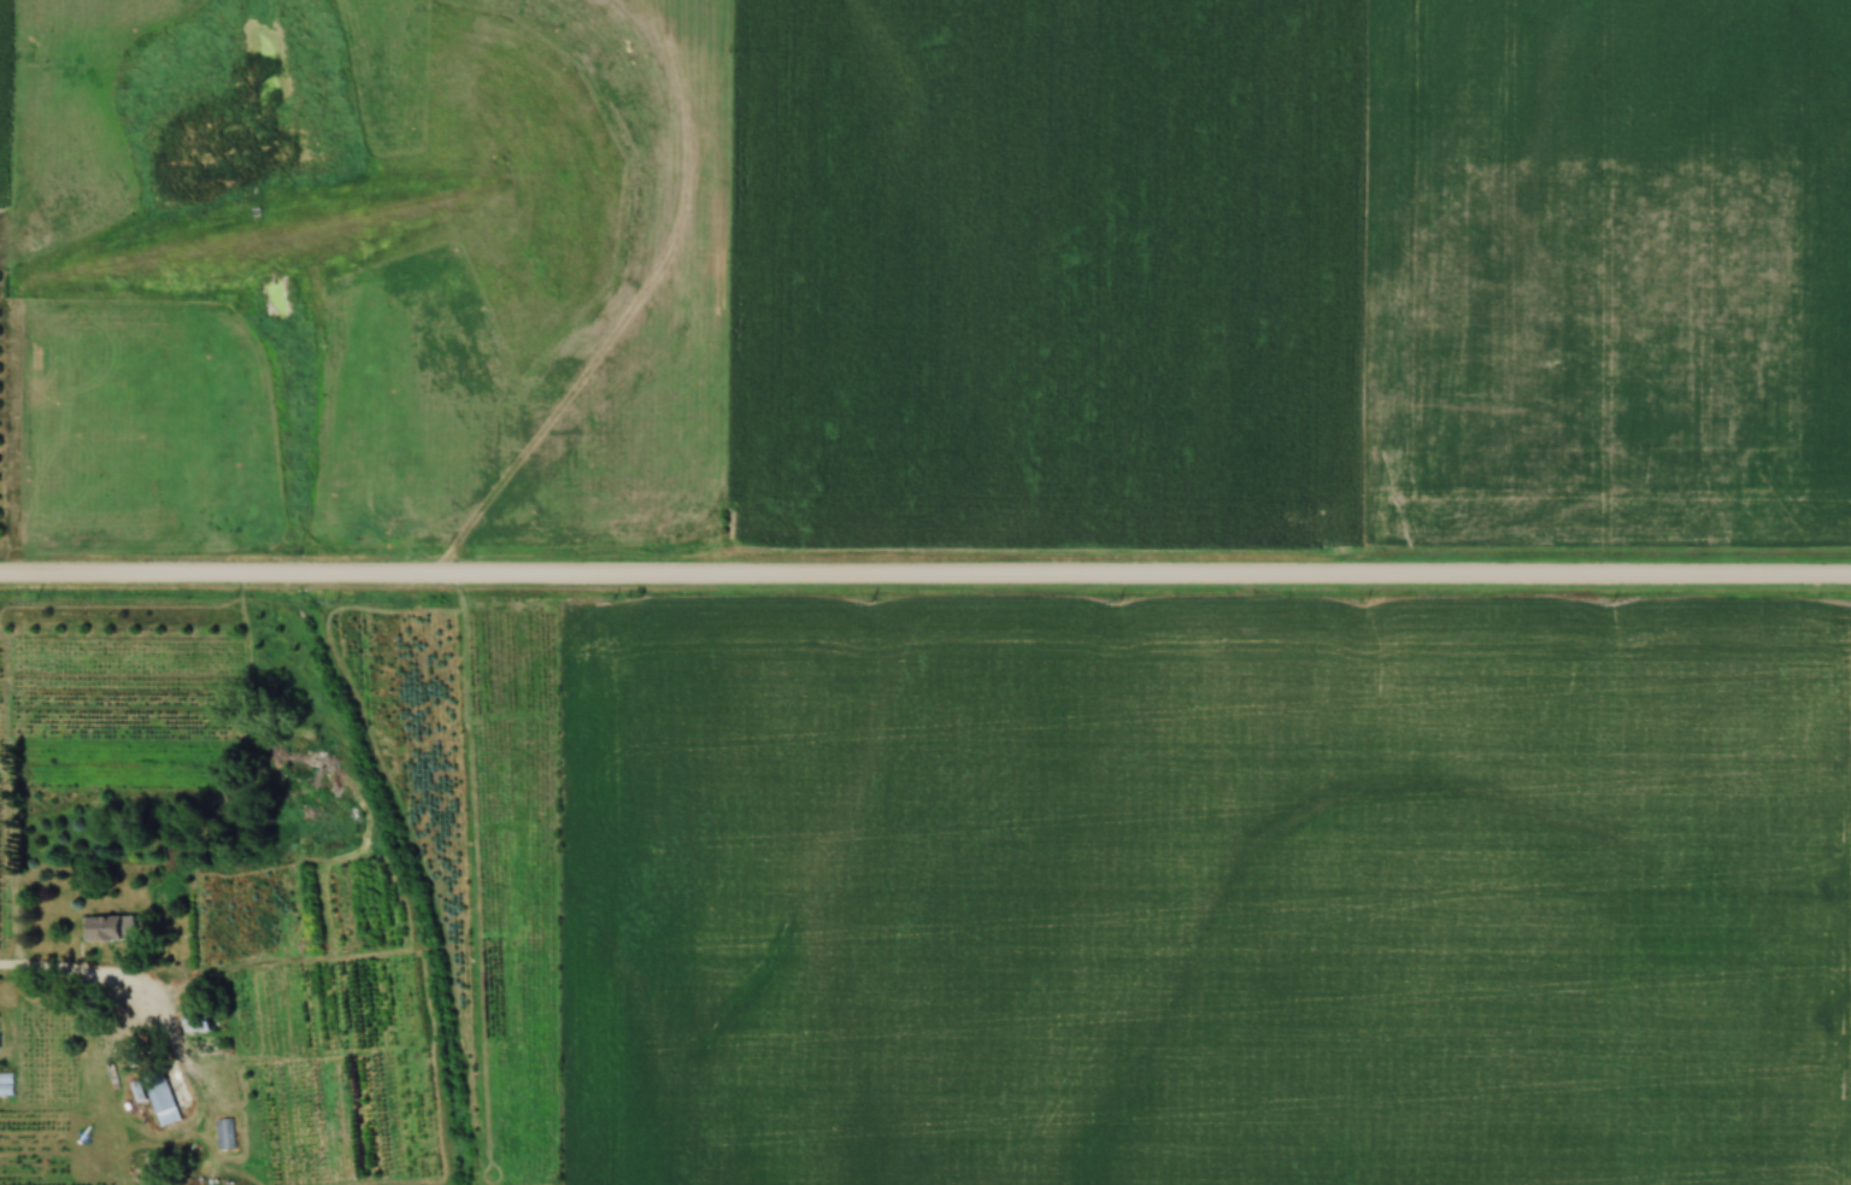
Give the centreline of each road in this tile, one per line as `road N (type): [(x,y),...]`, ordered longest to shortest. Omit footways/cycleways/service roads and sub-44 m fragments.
road 1 (residential): [(1850,574),(0,579)]

